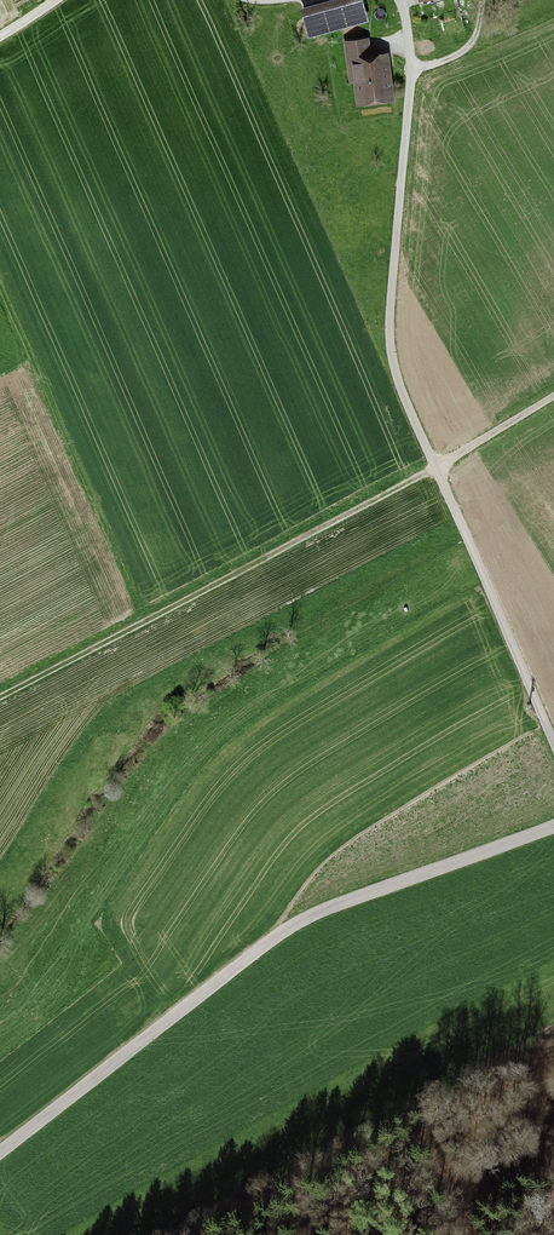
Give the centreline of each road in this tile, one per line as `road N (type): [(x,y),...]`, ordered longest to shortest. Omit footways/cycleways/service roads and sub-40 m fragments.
road 1 (unclassified): [(553,743),(394,366),(390,321),(412,67),(402,0)]
road 2 (unclassified): [(0,1155),(279,939),(553,826)]
road 3 (track): [(553,395),(435,467),(0,697)]
road 4 (track): [(175,1234),(553,1029)]

